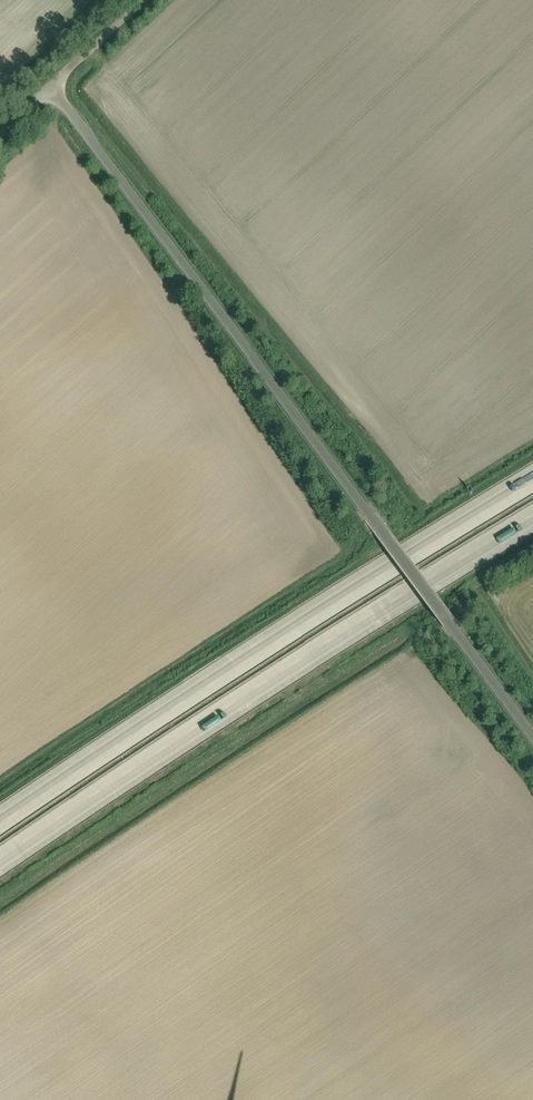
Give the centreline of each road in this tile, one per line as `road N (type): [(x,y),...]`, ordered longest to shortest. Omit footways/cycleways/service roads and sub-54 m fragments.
road 1 (unclassified): [(532,740),(48,92)]
road 2 (motorway): [(532,478),(0,820)]
road 3 (motorway): [(0,861),(532,519)]
road 4 (unclassified): [(147,0),(48,92)]

